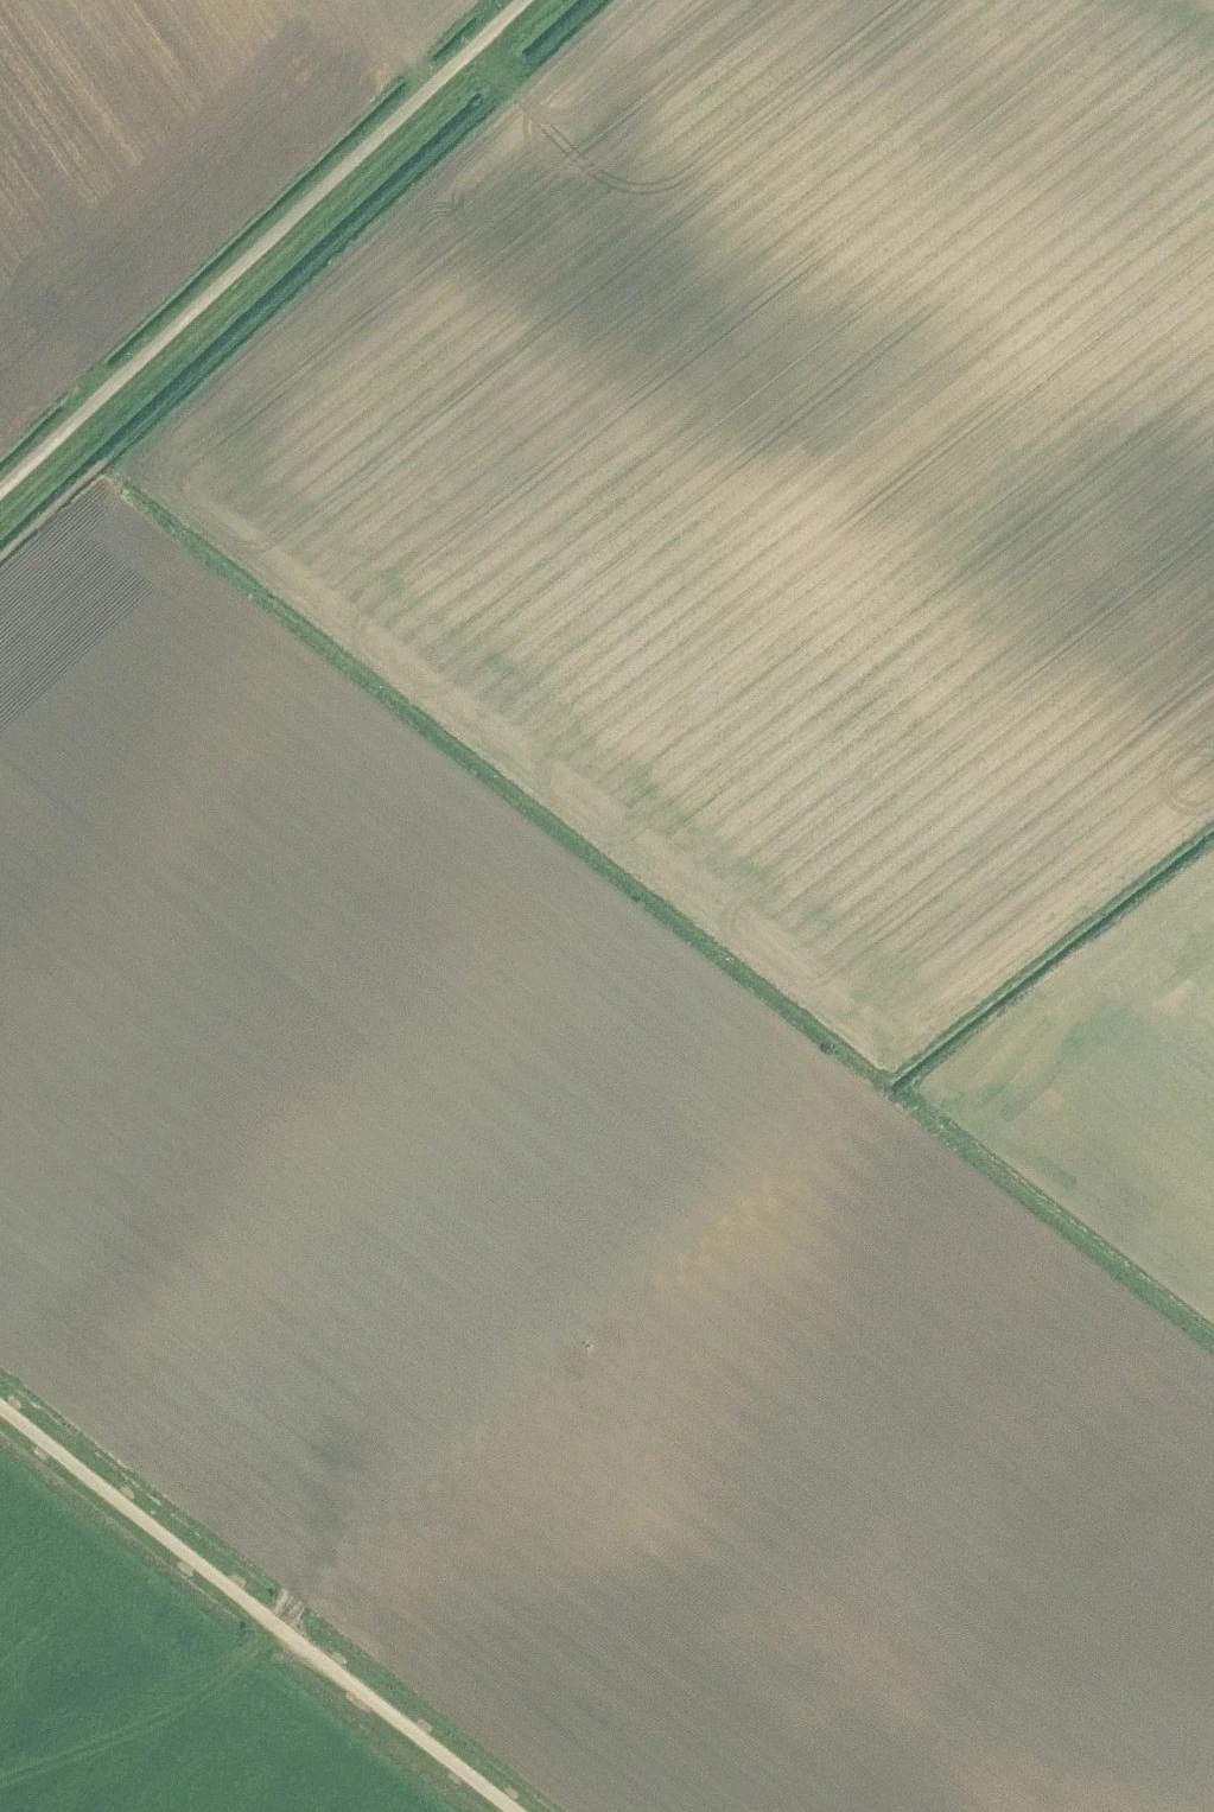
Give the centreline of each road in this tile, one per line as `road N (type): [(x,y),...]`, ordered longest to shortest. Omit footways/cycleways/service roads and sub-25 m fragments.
road 1 (unclassified): [(0,488),(528,0)]
road 2 (unclassified): [(518,1811),(0,1405)]

